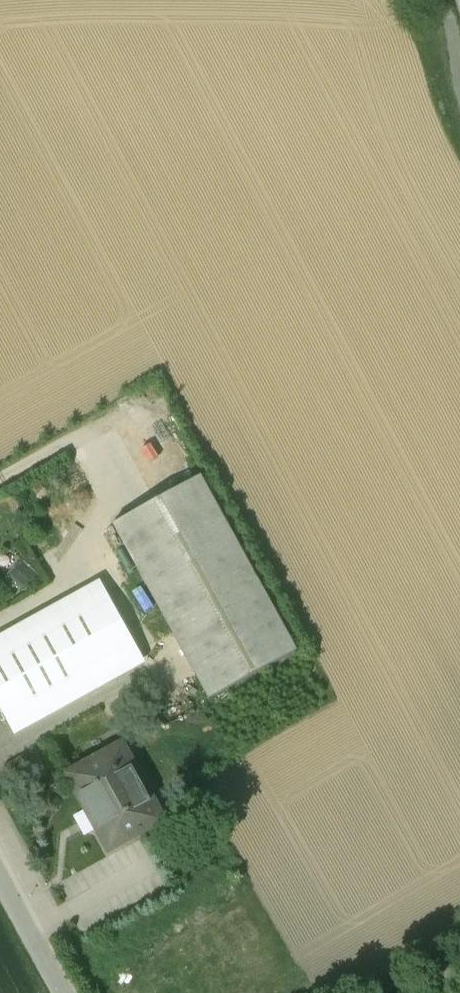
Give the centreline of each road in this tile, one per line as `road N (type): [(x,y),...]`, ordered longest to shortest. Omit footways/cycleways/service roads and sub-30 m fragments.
road 1 (residential): [(0,863),(68,992)]

